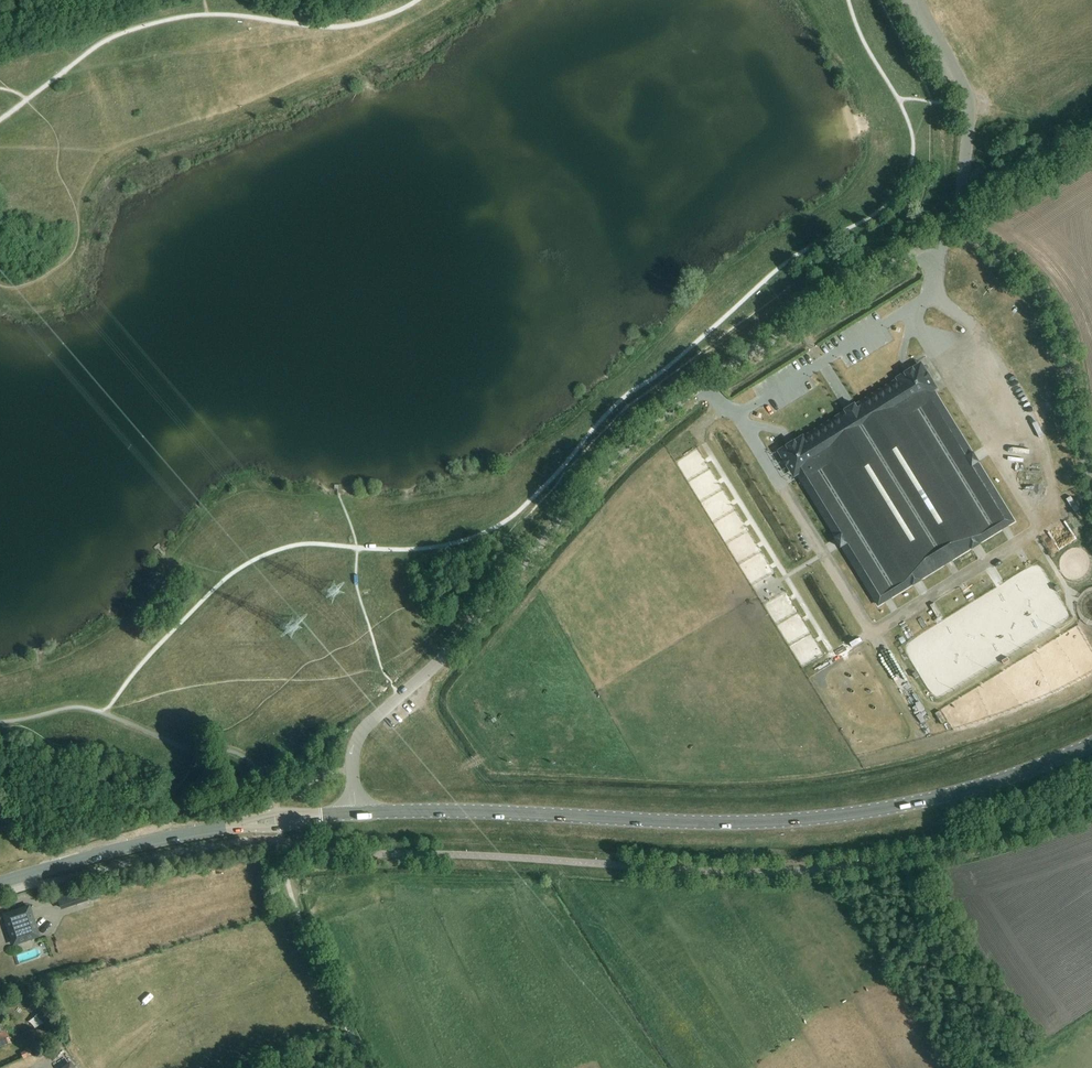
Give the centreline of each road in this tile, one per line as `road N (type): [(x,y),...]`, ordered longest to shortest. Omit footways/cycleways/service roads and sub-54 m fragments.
road 1 (unclassified): [(918,0),(970,103),(954,227),(725,369),(632,440),(465,634),(366,726),(352,758),(356,812)]
road 2 (tertiary): [(1091,744),(936,799),(781,822),(356,812)]
road 3 (tertiary): [(225,827),(0,883)]
road 4 (track): [(954,227),(1091,142)]

